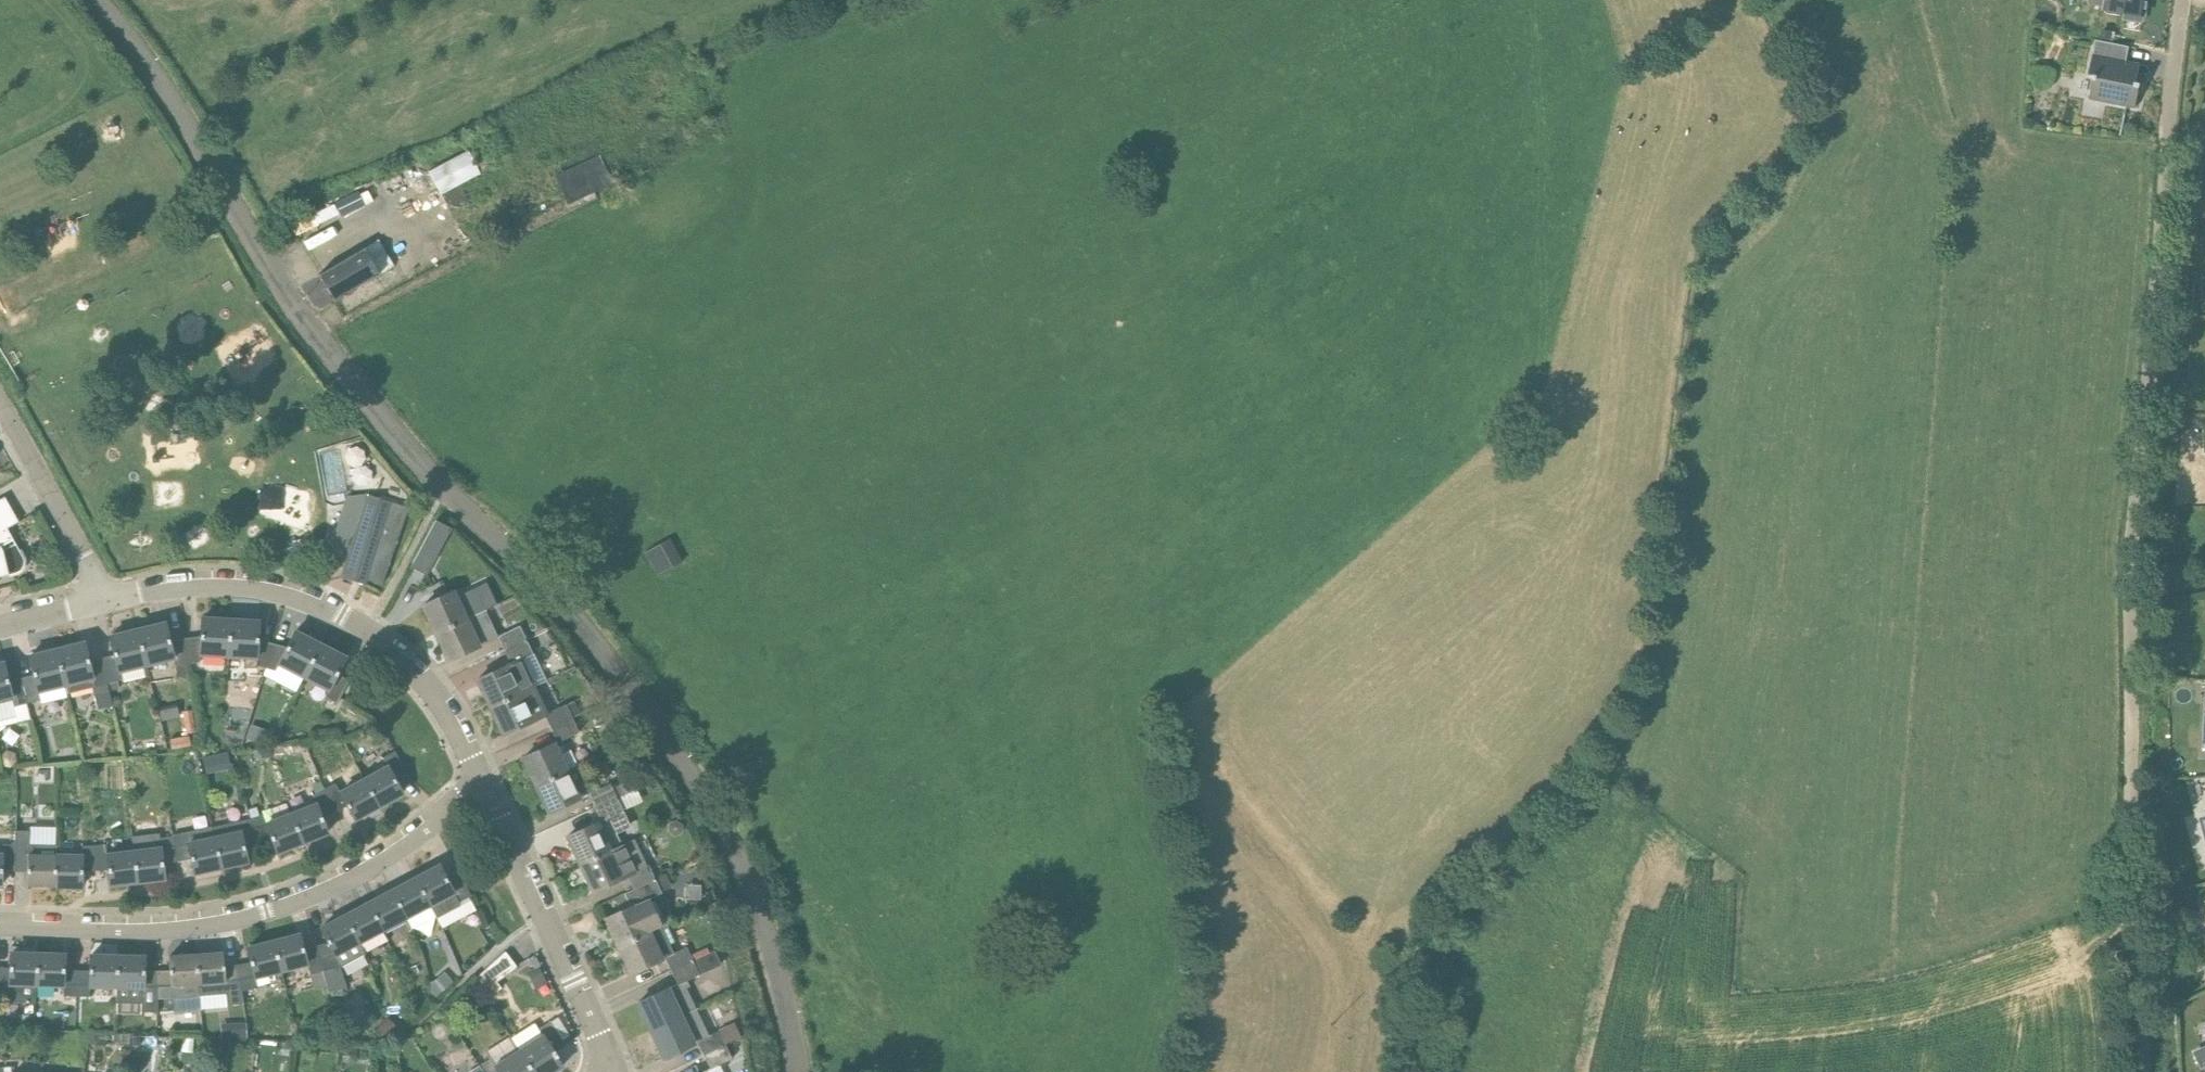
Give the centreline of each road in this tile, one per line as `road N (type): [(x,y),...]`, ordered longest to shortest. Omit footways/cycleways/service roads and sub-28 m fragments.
road 1 (residential): [(797,1071),(744,873),(679,758),(584,629),(428,473),(335,364),(95,0)]
road 2 (residential): [(2176,0),(2131,569),(2139,1071)]
road 3 (residential): [(0,925),(193,929),(264,911),(391,853),(481,790)]
road 4 (residential): [(609,1067),(481,790)]
road 5 (residential): [(99,594),(230,579),(316,598),(369,627)]
road 6 (residential): [(99,594),(0,403)]
road 7 (residential): [(481,790),(429,685),(369,627)]

